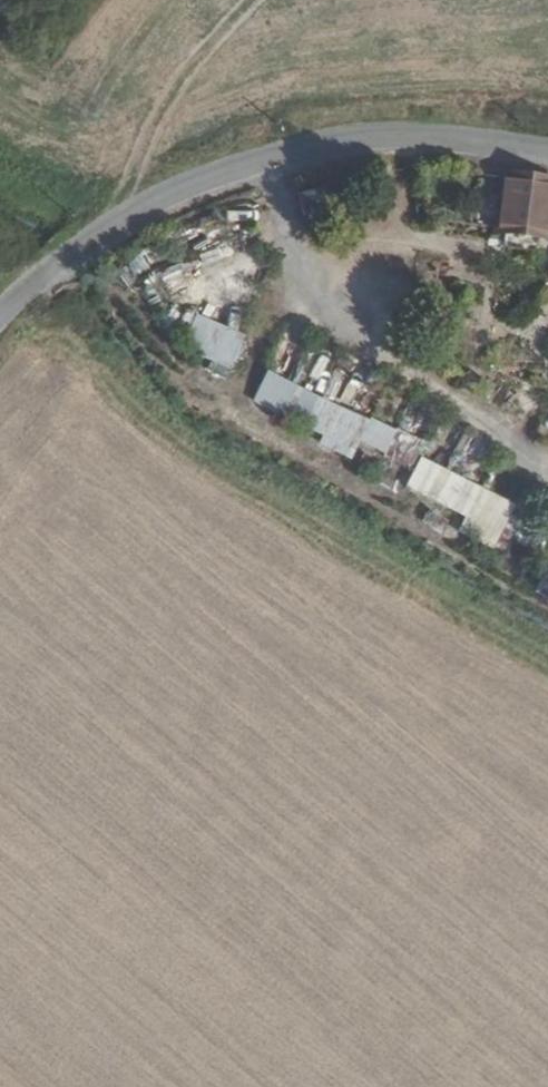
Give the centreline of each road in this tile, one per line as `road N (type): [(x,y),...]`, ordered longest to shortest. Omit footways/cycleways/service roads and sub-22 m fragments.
road 1 (unclassified): [(0,316),(82,246),(188,183),(319,139),(465,136),(547,147)]

